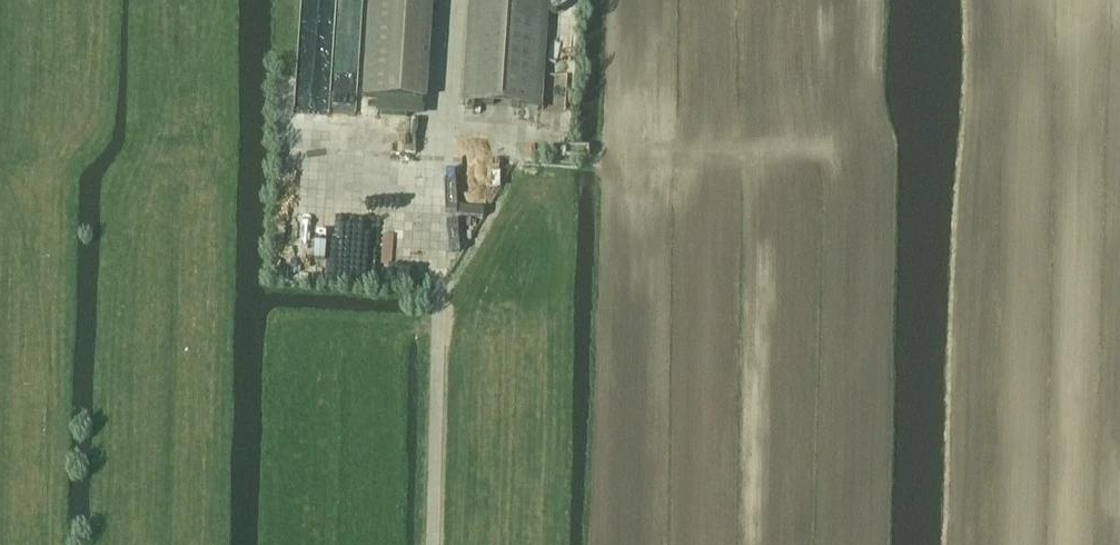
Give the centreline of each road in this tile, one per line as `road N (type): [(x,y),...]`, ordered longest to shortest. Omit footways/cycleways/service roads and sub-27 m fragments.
road 1 (track): [(445,258),(437,544)]

